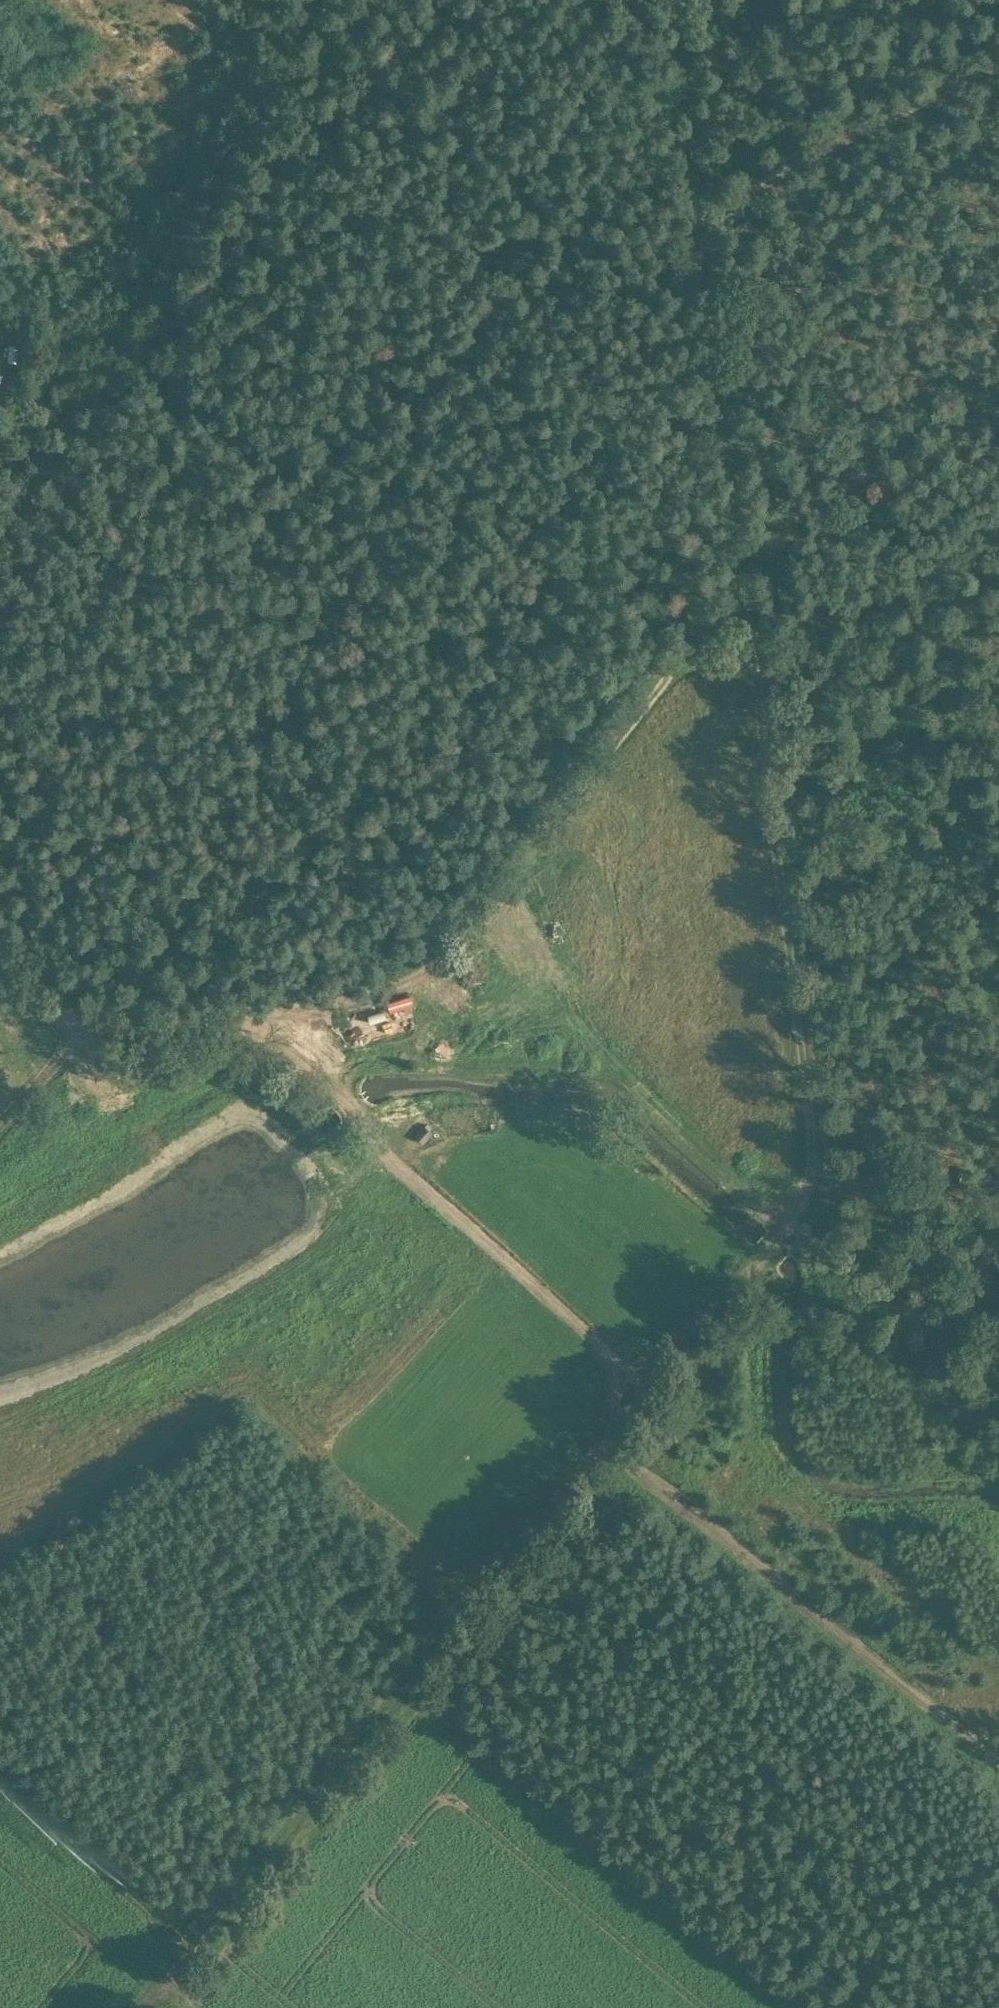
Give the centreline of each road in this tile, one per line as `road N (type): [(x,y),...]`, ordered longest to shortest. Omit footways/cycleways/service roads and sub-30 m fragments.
road 1 (track): [(745,613),(818,1173),(647,1393)]
road 2 (track): [(647,1393),(630,1364),(226,1016),(88,1033),(0,957)]
road 3 (track): [(617,1441),(149,2007)]
road 4 (track): [(226,1016),(417,986),(745,613)]
road 5 (track): [(745,613),(669,0)]
road 6 (track): [(617,1441),(998,1768)]
road 7 (track): [(690,208),(998,52)]

